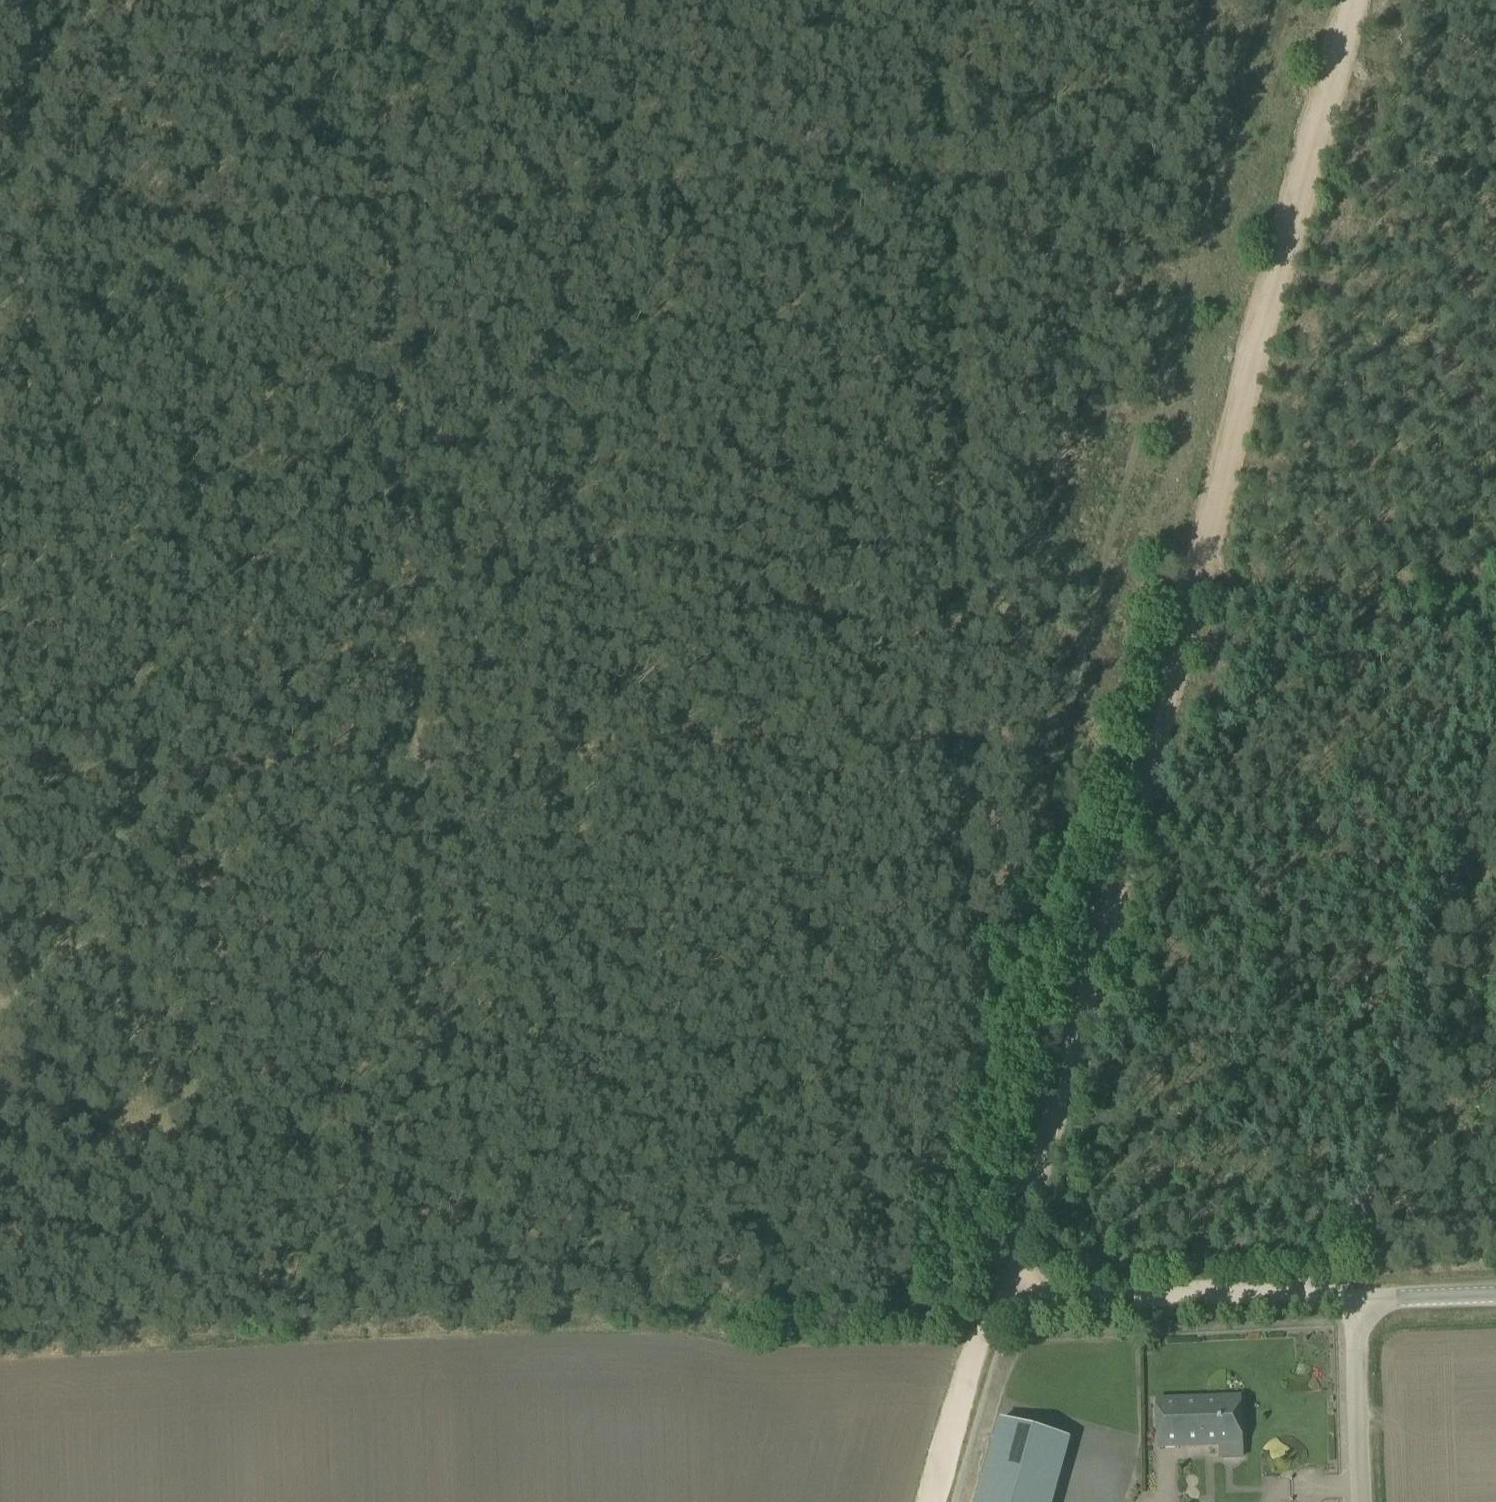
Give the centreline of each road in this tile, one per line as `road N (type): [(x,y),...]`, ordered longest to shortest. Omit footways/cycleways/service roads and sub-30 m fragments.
road 1 (track): [(1354,0),(1001,1317)]
road 2 (track): [(1001,1317),(1024,1304),(1320,1291)]
road 3 (unclassified): [(1358,1501),(1354,1290)]
road 4 (track): [(940,1501),(985,1336),(1001,1317)]
road 5 (unclassified): [(1354,1290),(1495,1284)]

